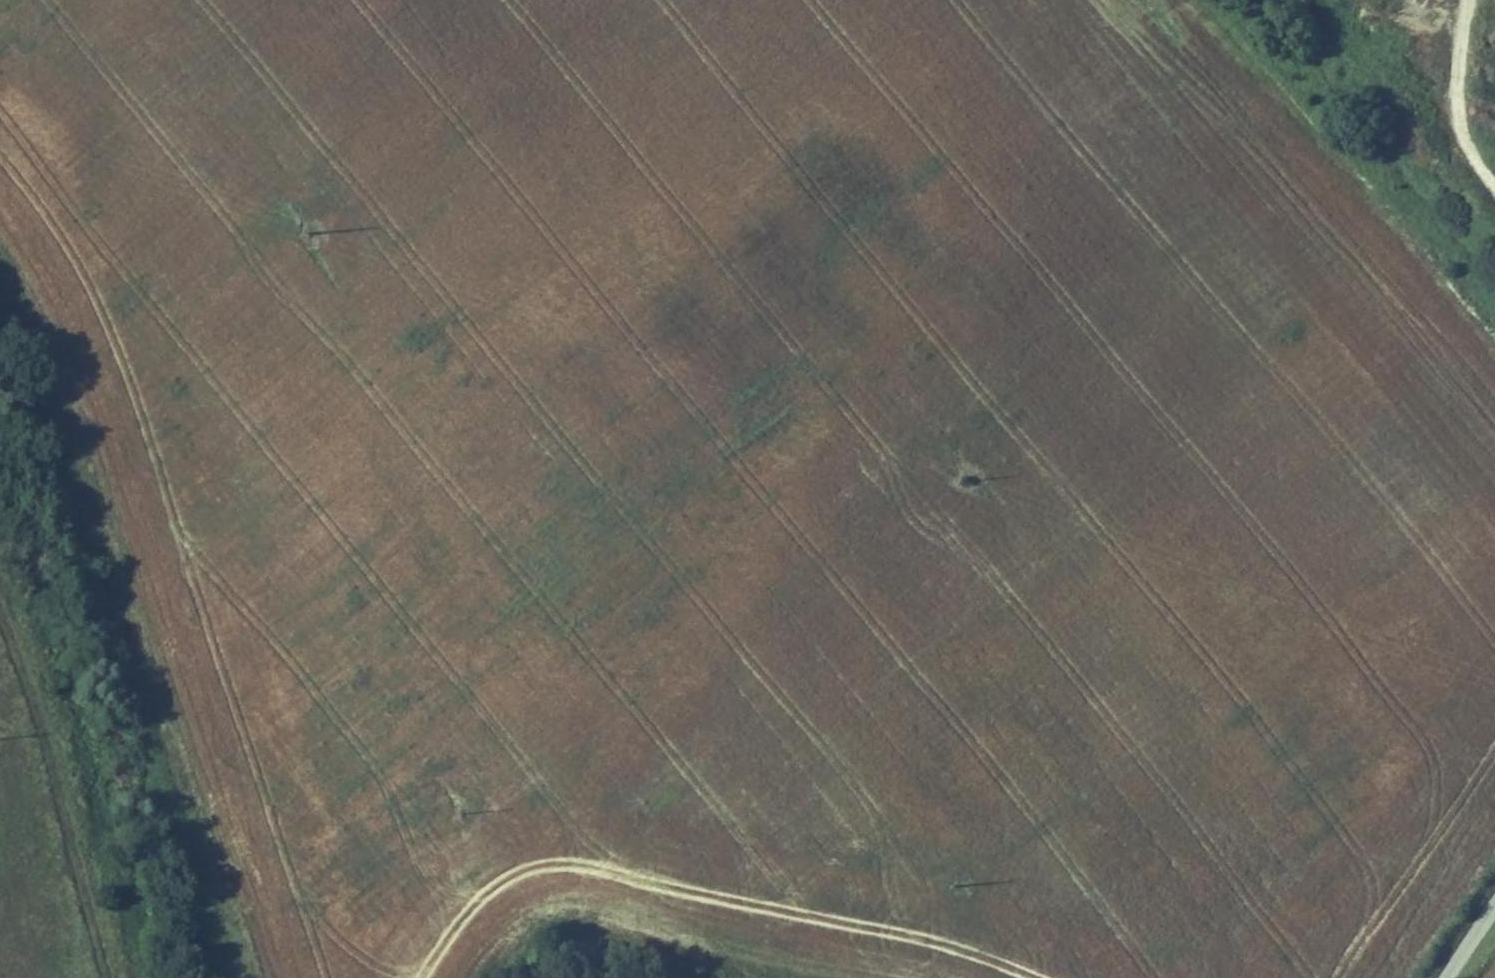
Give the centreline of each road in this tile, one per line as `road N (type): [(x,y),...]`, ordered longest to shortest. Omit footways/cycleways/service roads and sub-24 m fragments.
road 1 (track): [(1494,189),(1459,143),(1477,0)]

